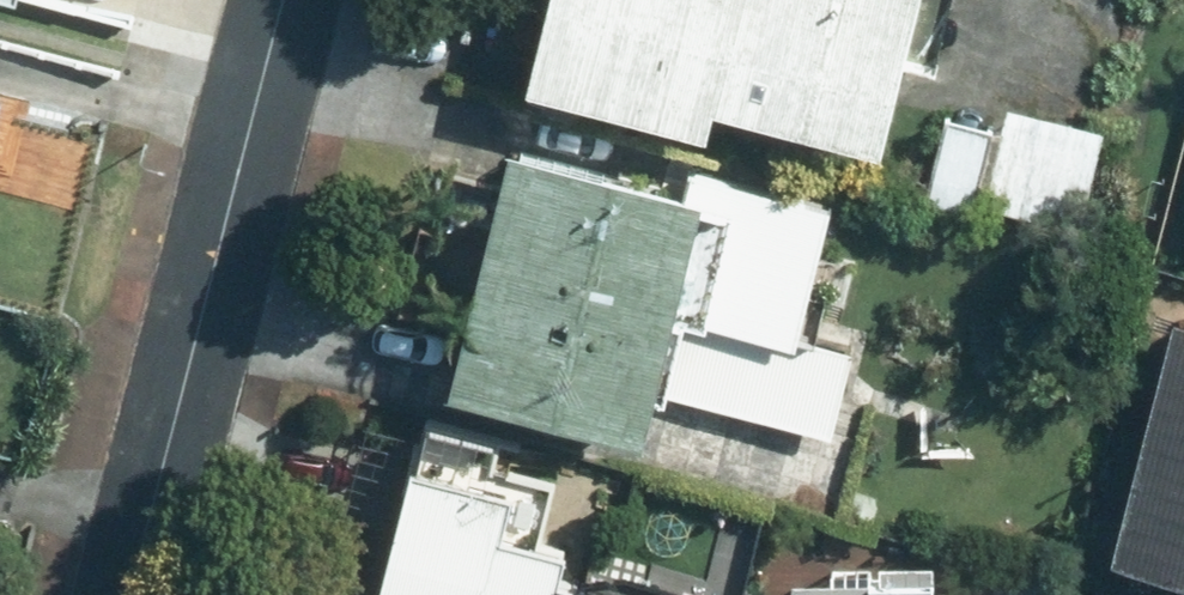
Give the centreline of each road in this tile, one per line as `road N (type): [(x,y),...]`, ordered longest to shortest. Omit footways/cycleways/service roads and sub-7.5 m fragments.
road 1 (residential): [(129,594),(286,0)]

